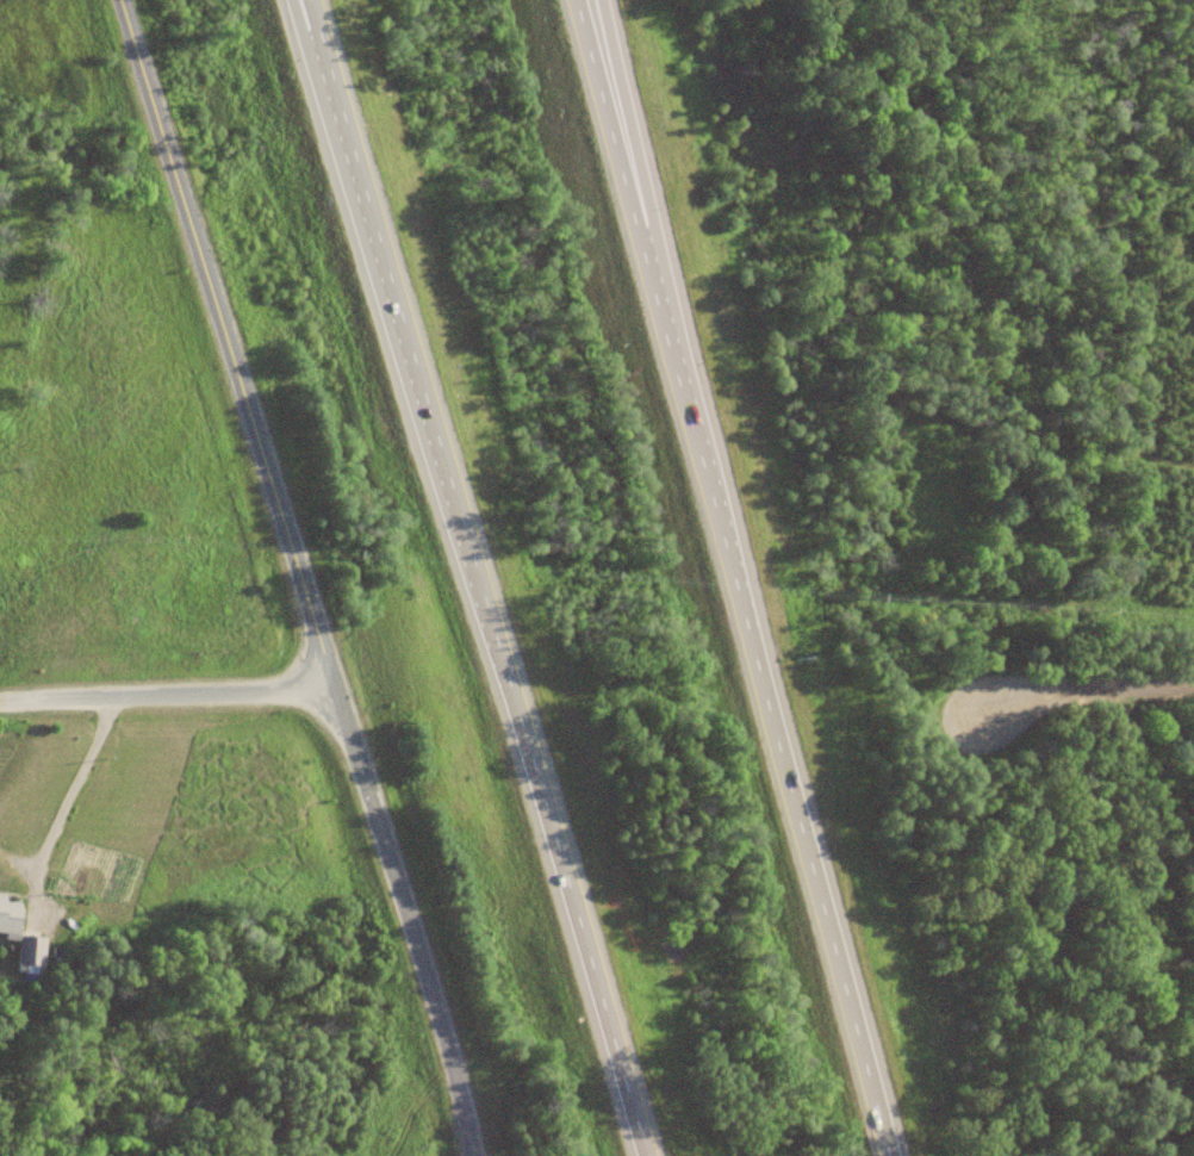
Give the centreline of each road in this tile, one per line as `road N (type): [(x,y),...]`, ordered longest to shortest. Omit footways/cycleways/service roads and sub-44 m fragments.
road 1 (residential): [(461,1155),(362,776),(118,0)]
road 2 (motorway): [(310,0),(637,1155)]
road 3 (motorway): [(886,1155),(575,0)]
road 4 (motorway): [(667,340),(659,243),(601,0)]
road 5 (residential): [(332,684),(17,700)]
road 6 (residential): [(983,717),(1045,692),(1193,690)]

